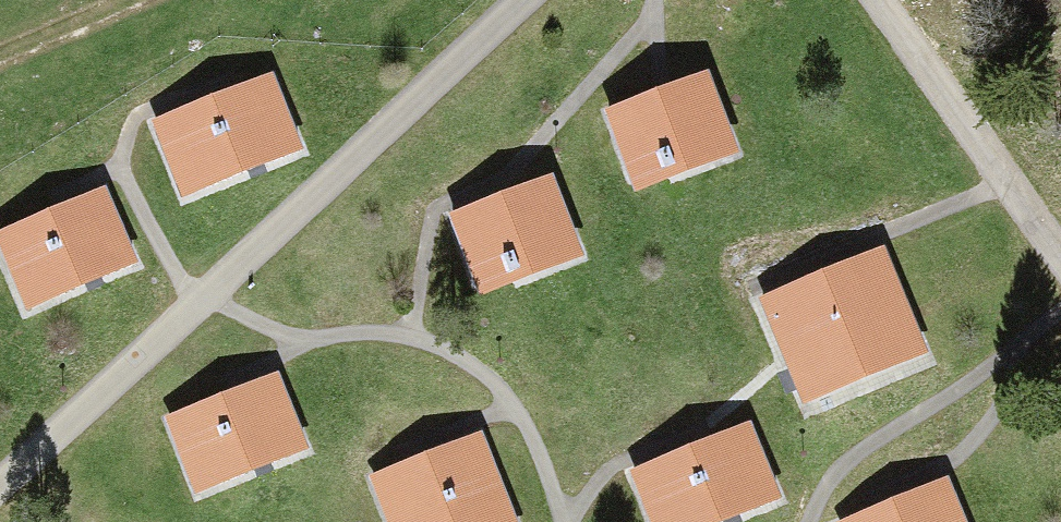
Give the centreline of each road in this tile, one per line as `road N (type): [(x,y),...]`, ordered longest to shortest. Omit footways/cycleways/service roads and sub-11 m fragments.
road 1 (residential): [(0,487),(518,0)]
road 2 (track): [(162,0),(0,80)]

